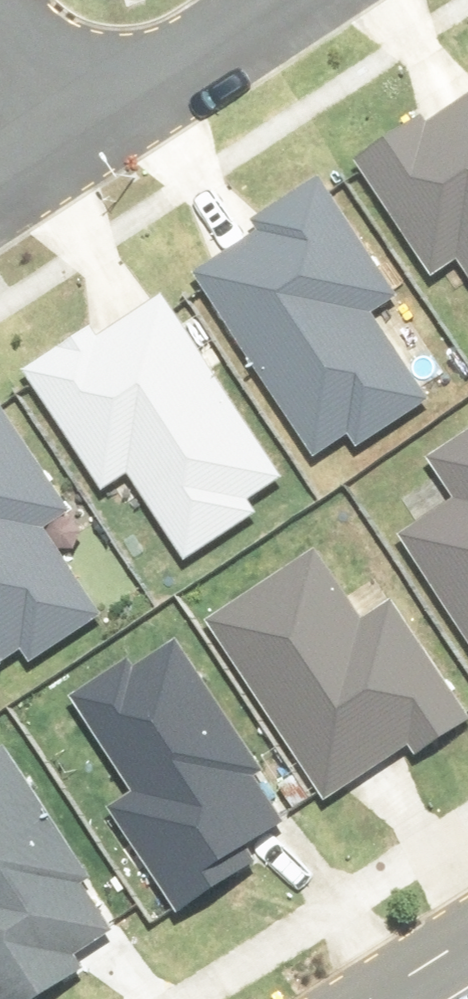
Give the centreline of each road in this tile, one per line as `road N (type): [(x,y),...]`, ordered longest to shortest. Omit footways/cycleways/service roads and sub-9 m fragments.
road 1 (residential): [(312,0),(66,159)]

